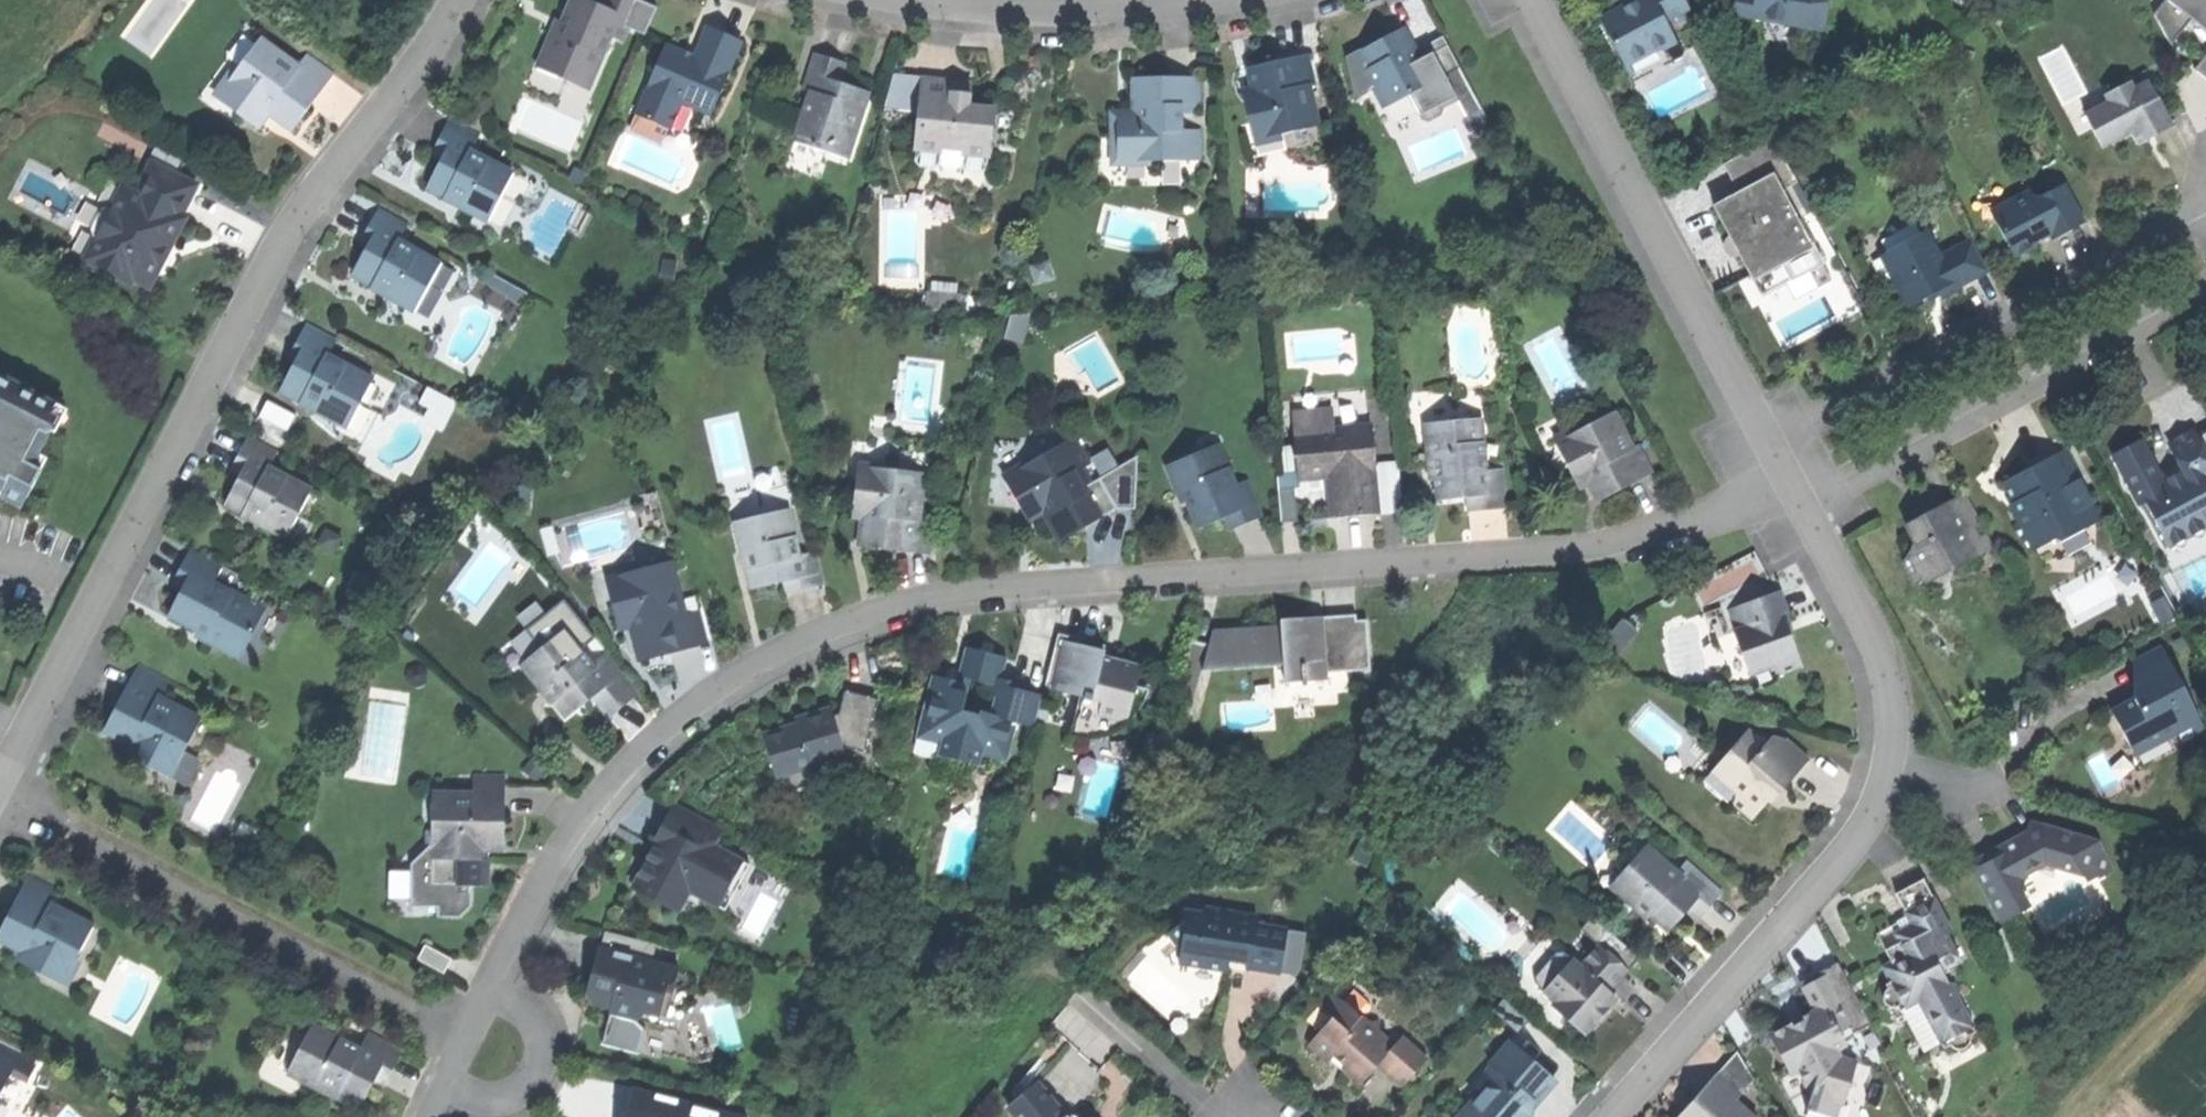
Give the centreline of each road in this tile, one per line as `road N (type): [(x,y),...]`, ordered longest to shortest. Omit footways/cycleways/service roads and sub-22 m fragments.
road 1 (residential): [(1777,484),(1702,524),(1553,560),(1000,590),(887,611),(750,672),(649,752),(552,858),(429,1116)]
road 2 (residential): [(454,0),(426,58),(271,266),(0,772)]
road 3 (residential): [(1596,1116),(1733,984),(1890,779),(1898,715),(1792,514)]
road 4 (residential): [(1758,445),(2205,219)]
road 5 (residential): [(1758,445),(1541,0)]
road 6 (residential): [(2205,293),(1792,514)]
road 7 (residential): [(931,0),(1122,6),(1162,0)]

